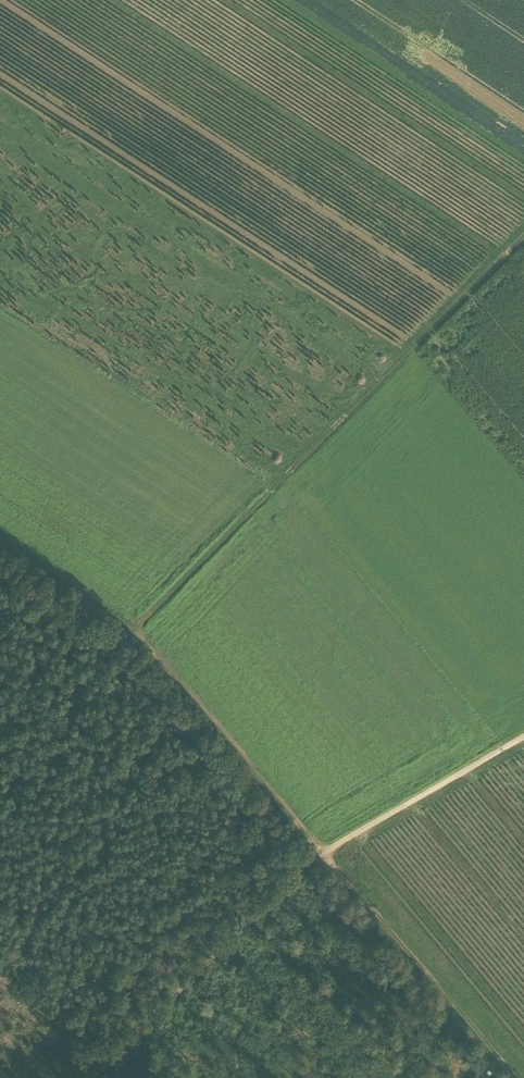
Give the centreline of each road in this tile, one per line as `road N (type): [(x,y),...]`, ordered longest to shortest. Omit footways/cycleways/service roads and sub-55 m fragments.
road 1 (track): [(129,634),(509,1077)]
road 2 (track): [(523,240),(129,634)]
road 3 (track): [(523,735),(317,853),(89,1077)]
road 4 (track): [(0,549),(129,634)]

